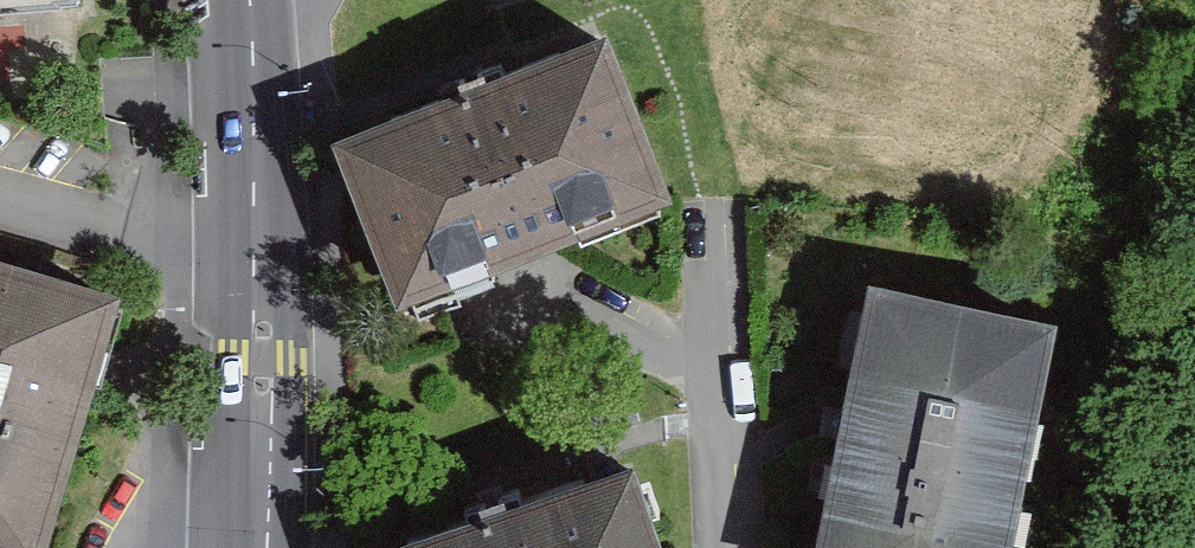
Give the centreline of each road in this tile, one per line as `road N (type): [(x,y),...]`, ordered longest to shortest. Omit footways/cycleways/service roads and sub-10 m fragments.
road 1 (tertiary): [(246,0),(264,442)]
road 2 (residential): [(264,442),(147,547)]

